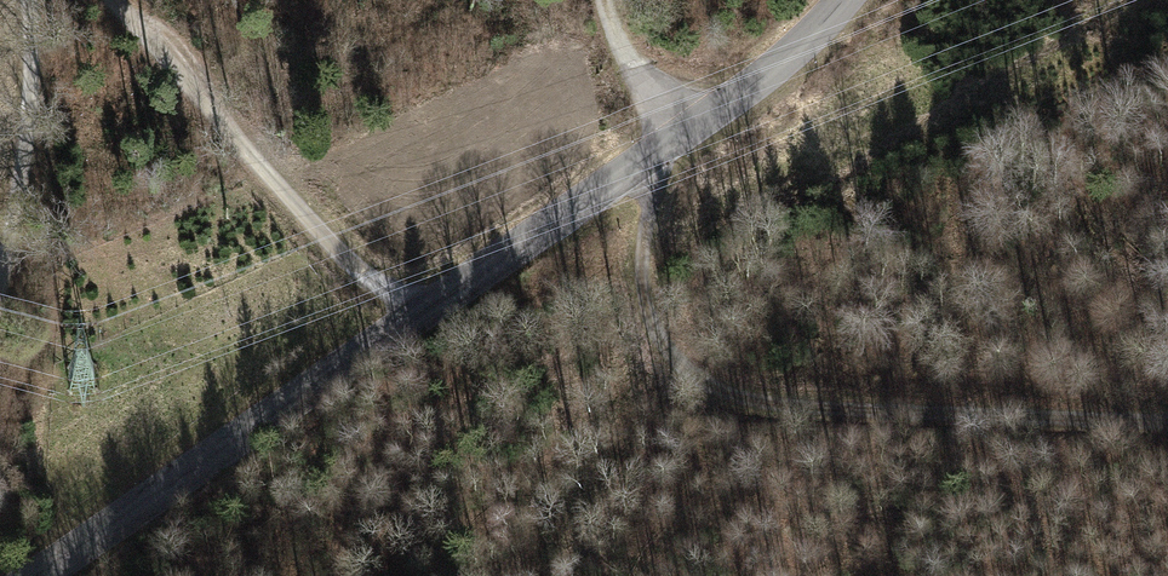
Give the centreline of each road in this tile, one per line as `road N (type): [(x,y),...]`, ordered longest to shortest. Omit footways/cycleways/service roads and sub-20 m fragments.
road 1 (tertiary): [(44,575),(424,311),(644,169),(817,37),(847,0)]
road 2 (track): [(644,169),(643,302),(667,355),(731,400),(1167,424)]
road 3 (track): [(101,0),(342,259),(424,311)]
road 4 (track): [(0,260),(26,0)]
road 5 (track): [(695,127),(643,94),(606,0)]

